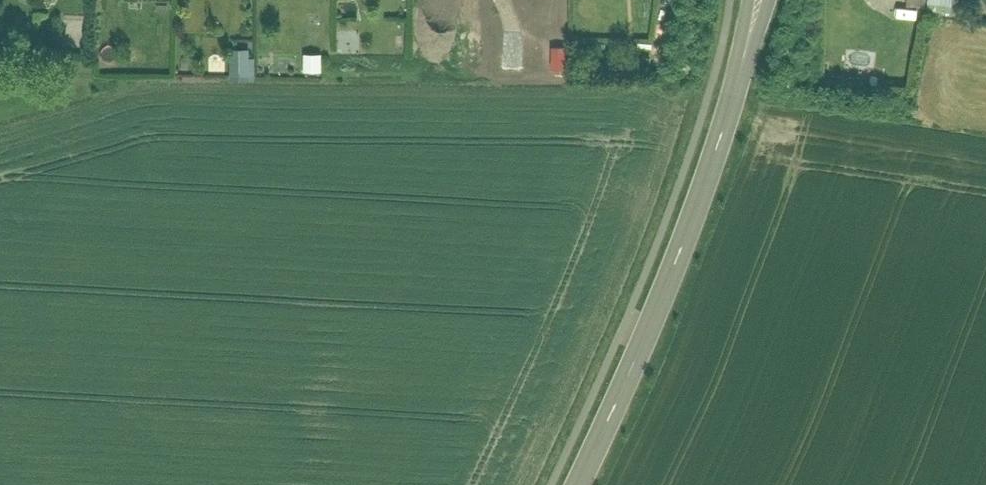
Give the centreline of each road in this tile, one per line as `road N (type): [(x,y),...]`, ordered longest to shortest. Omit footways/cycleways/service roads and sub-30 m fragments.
road 1 (tertiary): [(578,484),(648,333),(716,152),(760,0)]

